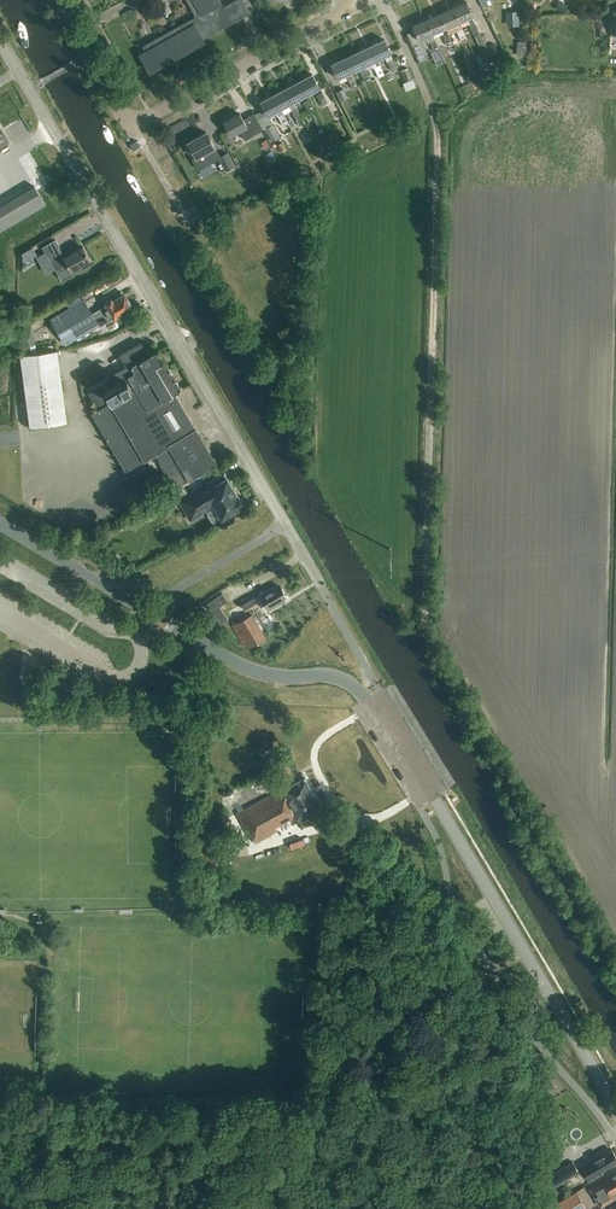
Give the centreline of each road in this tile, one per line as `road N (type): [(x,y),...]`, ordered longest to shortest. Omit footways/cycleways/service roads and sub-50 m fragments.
road 1 (track): [(397,30),(439,141),(424,633),(615,961)]
road 2 (tertiary): [(615,1107),(436,803),(356,685),(254,673),(0,523)]
road 3 (unclassified): [(323,590),(0,46)]
road 4 (residential): [(130,119),(142,120),(346,11)]
road 5 (track): [(427,790),(370,819),(338,805),(315,756),(329,735),(373,710)]
road 6 (residential): [(130,119),(55,0)]

